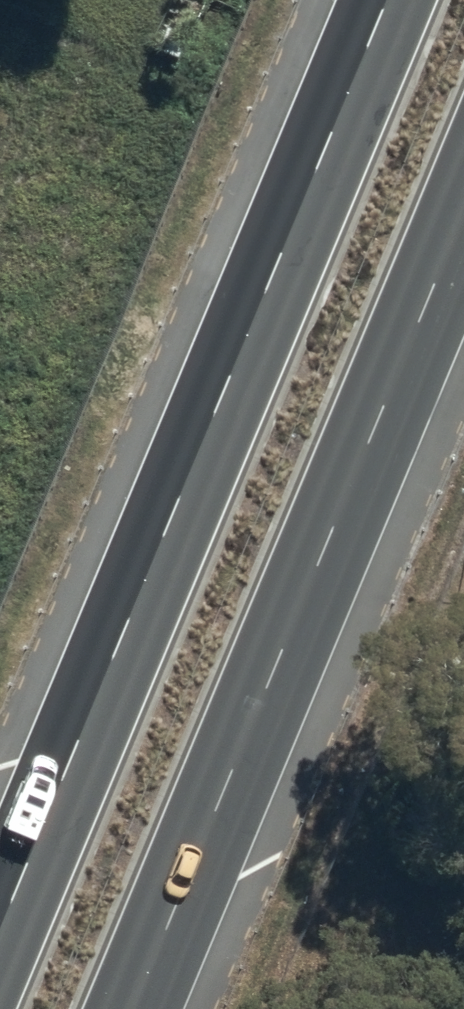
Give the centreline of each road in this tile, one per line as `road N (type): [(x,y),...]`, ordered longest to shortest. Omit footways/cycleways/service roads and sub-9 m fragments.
road 1 (trunk): [(0,930),(387,0)]
road 2 (trunk): [(463,214),(133,1008)]

